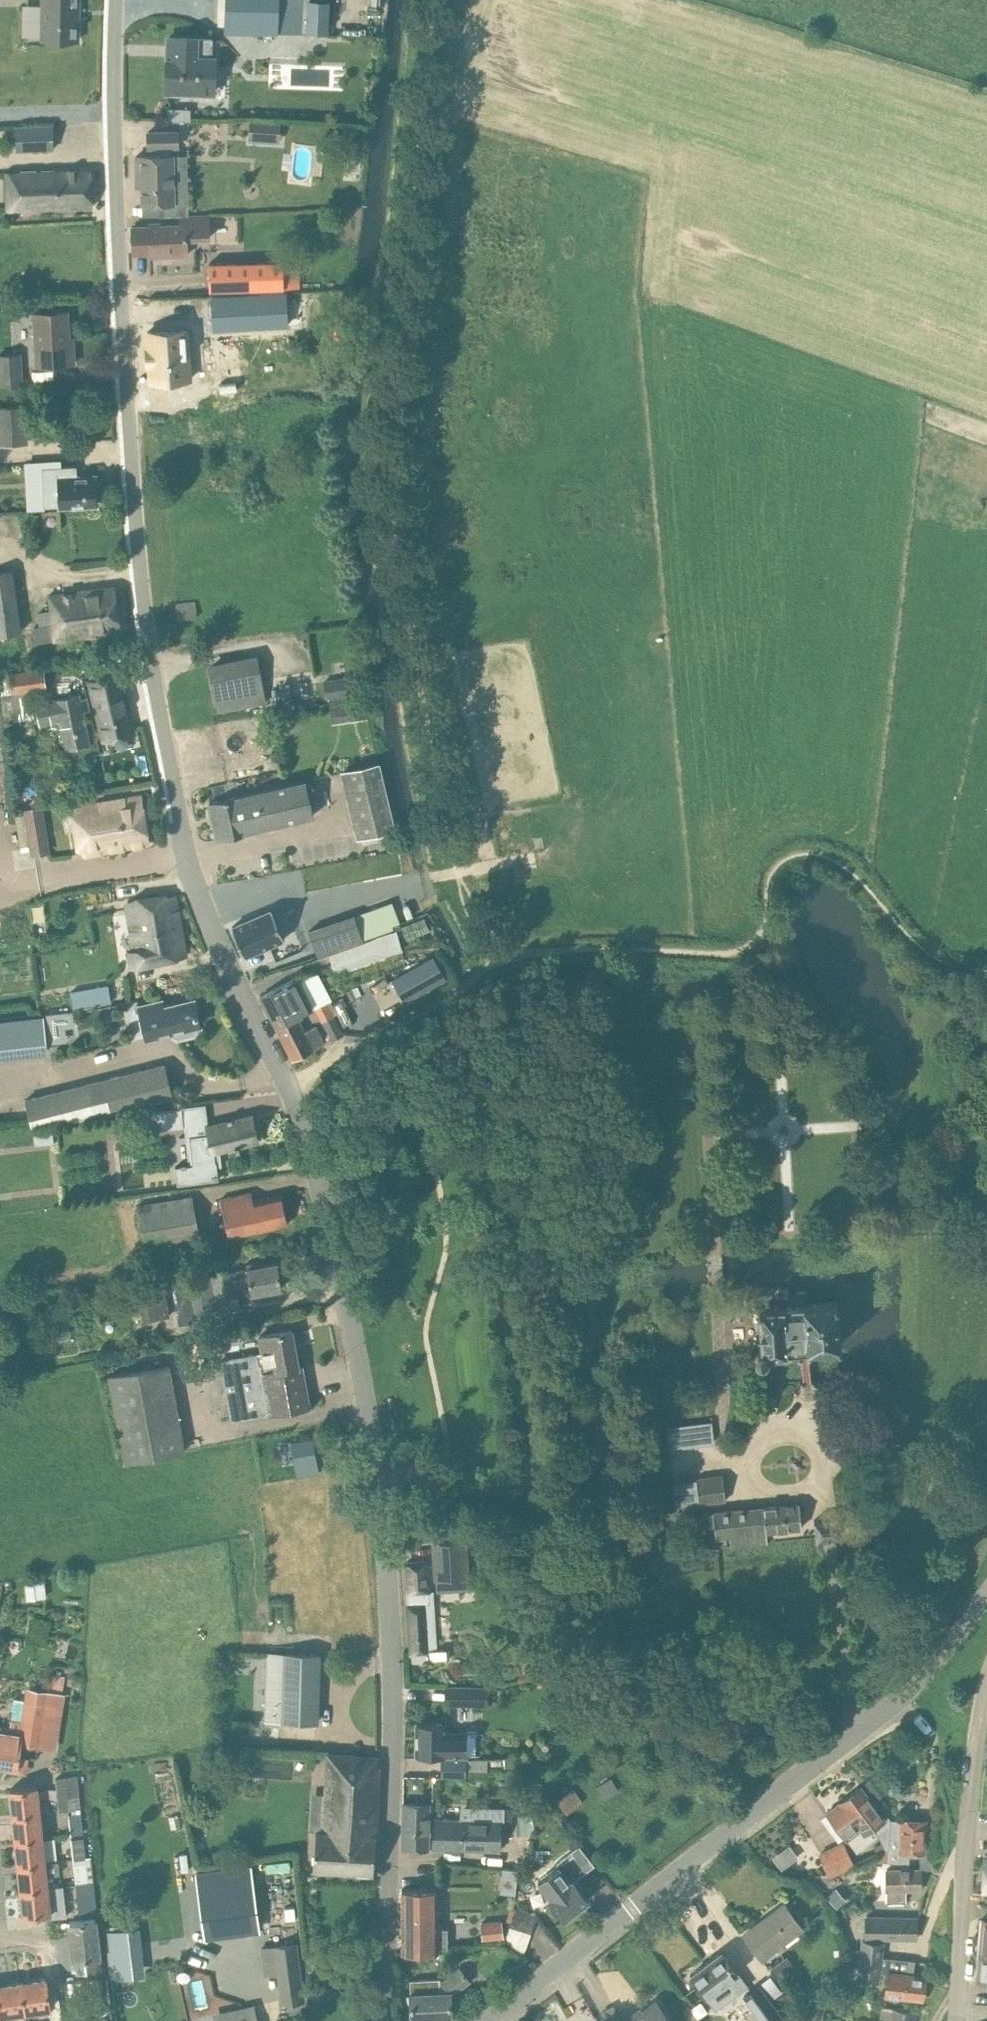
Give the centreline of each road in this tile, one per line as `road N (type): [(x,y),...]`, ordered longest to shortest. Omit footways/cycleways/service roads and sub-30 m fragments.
road 1 (unclassified): [(383,2020),(387,1623),(373,1463),(320,1178),(288,1084),(244,1012),(185,857),(147,652),(132,512),(116,0)]
road 2 (tertiary): [(487,2020),(899,1703)]
road 3 (unclassified): [(953,2020),(986,1682)]
road 4 (tertiary): [(986,1592),(899,1703)]

